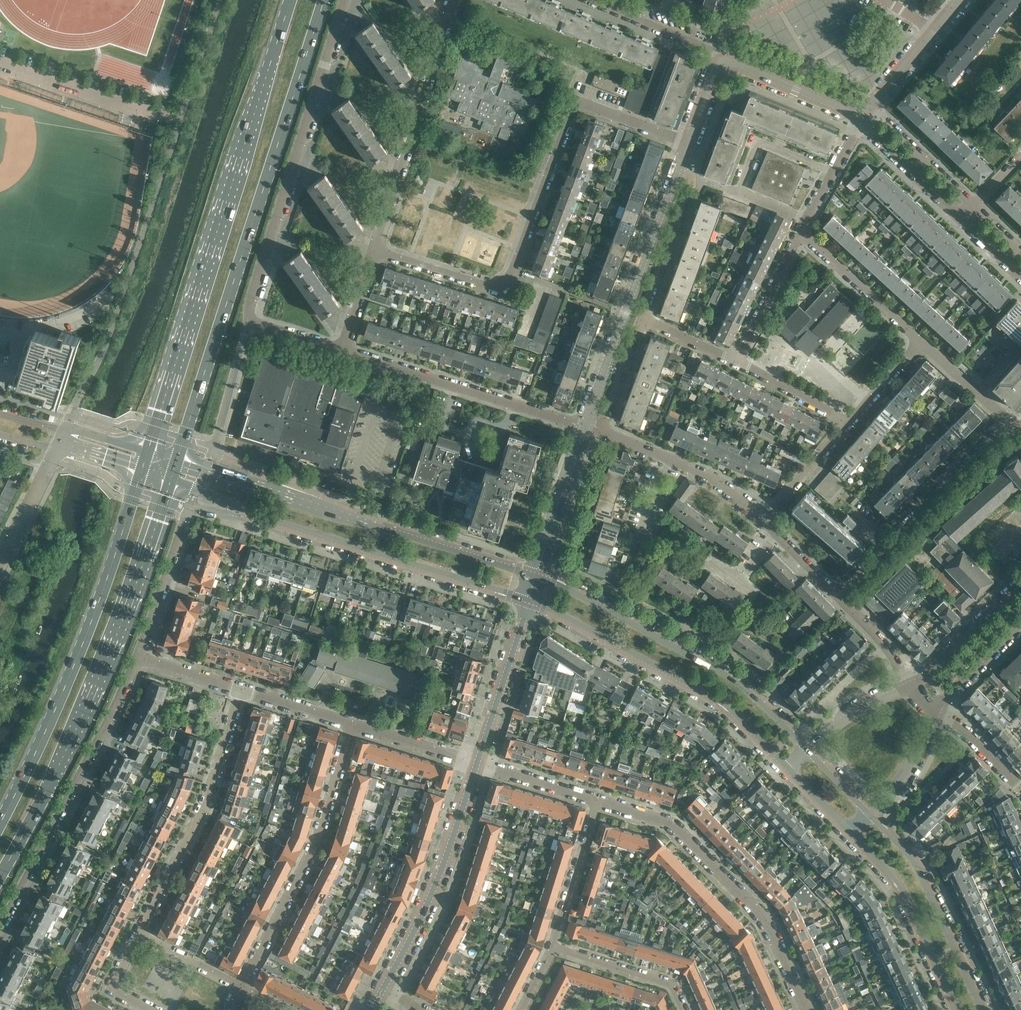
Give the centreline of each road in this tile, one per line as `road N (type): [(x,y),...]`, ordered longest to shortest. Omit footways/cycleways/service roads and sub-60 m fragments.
road 1 (primary): [(174,465),(323,0)]
road 2 (primary): [(289,0),(147,453)]
road 3 (residential): [(371,248),(506,291),(575,99),(688,143)]
road 4 (residential): [(341,352),(249,324),(345,0)]
road 5 (primary): [(0,870),(61,761),(170,481)]
road 6 (tertiary): [(536,568),(174,465)]
road 7 (primary): [(142,471),(76,659),(0,814)]
road 8 (tertiary): [(807,748),(735,678),(536,568)]
road 9 (residential): [(0,938),(106,740),(138,656)]
road 10 (residential): [(808,1009),(765,923),(672,826),(596,801)]
road 11 (tertiary): [(525,608),(722,707),(785,769)]
road 12 (tertiary): [(241,507),(525,608)]
road 13 (residential): [(243,989),(317,840),(352,724)]
road 14 (tertiary): [(683,157),(584,425)]
road 15 (residential): [(238,690),(204,801),(139,933)]
road 16 (residential): [(371,248),(452,0)]
road 17 (residential): [(584,425),(341,352)]
road 18 (tertiary): [(382,991),(447,855),(477,763)]
road 19 (residential): [(838,598),(1007,422)]
road 20 (tertiary): [(983,1009),(913,857),(871,814)]
road 21 (residential): [(138,656),(188,509),(228,515),(241,507)]
road 22 (residential): [(806,219),(736,191),(756,142),(833,172)]
road 23 (tertiary): [(848,835),(902,893),(956,1009)]
road 24 (unclassified): [(180,122),(0,62)]
road 25 (residential): [(764,522),(717,480),(602,433)]
road 26 (residential): [(642,319),(693,175),(683,157)]
road 27 (residential): [(921,343),(799,232)]
road 28 (tertiary): [(477,763),(525,608)]
road 29 (residential): [(552,950),(596,801)]
road 30 (tertiary): [(722,61),(865,115)]
road 31 (residential): [(684,1009),(673,985),(552,950)]
road 32 (tertiary): [(536,568),(584,425)]
road 33 (tertiary): [(1020,584),(909,685)]
road 34 (residential): [(722,61),(589,0)]
road 35 (residential): [(799,232),(736,361)]
road 36 (residential): [(973,205),(887,122),(865,115)]
road 37 (residential): [(865,115),(874,136),(960,219)]
road 38 (residential): [(851,423),(764,522)]
road 39 (residential): [(477,763),(352,724)]
road 40 (residential): [(736,361),(851,423)]
road 41 (residential): [(0,561),(58,444)]
road 42 (residential): [(596,801),(477,763)]
road 43 (tertiary): [(937,714),(1020,623)]
road 44 (residential): [(602,433),(642,319)]
road 45 (tertiary): [(871,814),(909,769),(937,714)]
road 46 (tertiary): [(909,685),(850,714),(807,748)]

